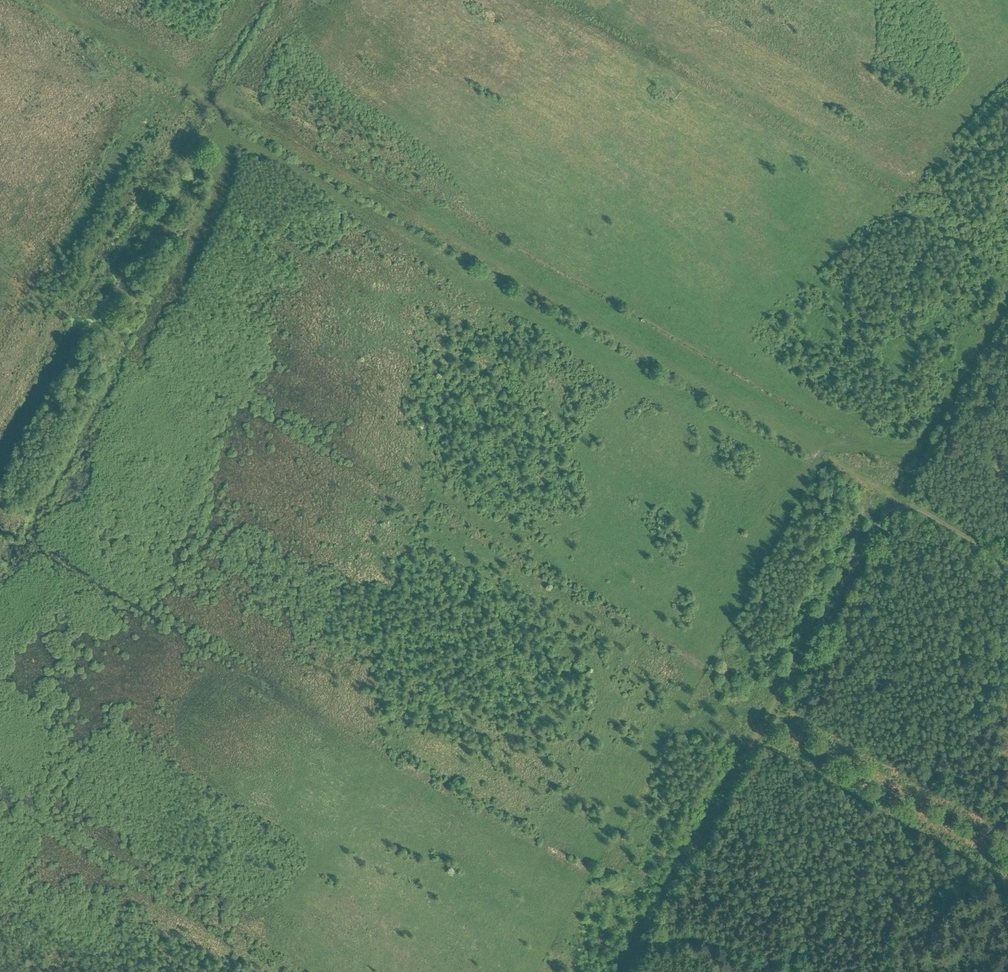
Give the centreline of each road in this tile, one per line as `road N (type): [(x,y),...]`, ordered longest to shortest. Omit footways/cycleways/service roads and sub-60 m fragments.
road 1 (track): [(622,971),(896,497)]
road 2 (track): [(1007,561),(896,497)]

